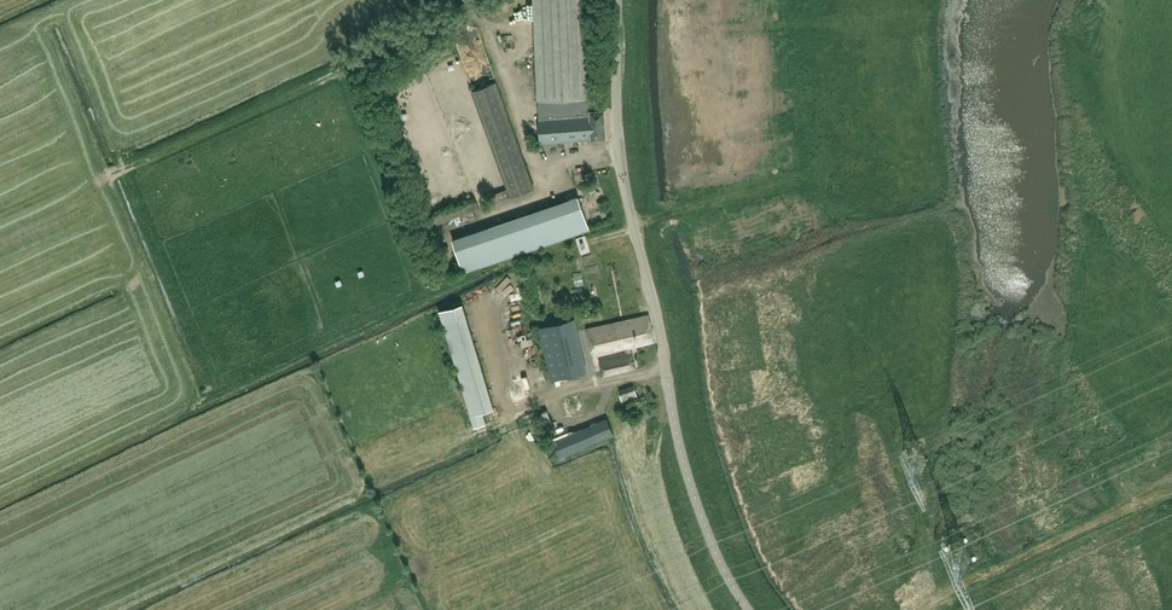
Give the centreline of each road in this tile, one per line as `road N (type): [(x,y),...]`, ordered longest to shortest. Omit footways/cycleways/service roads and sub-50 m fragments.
road 1 (unclassified): [(749,609),(716,554),(689,477),(626,195),(618,0)]

